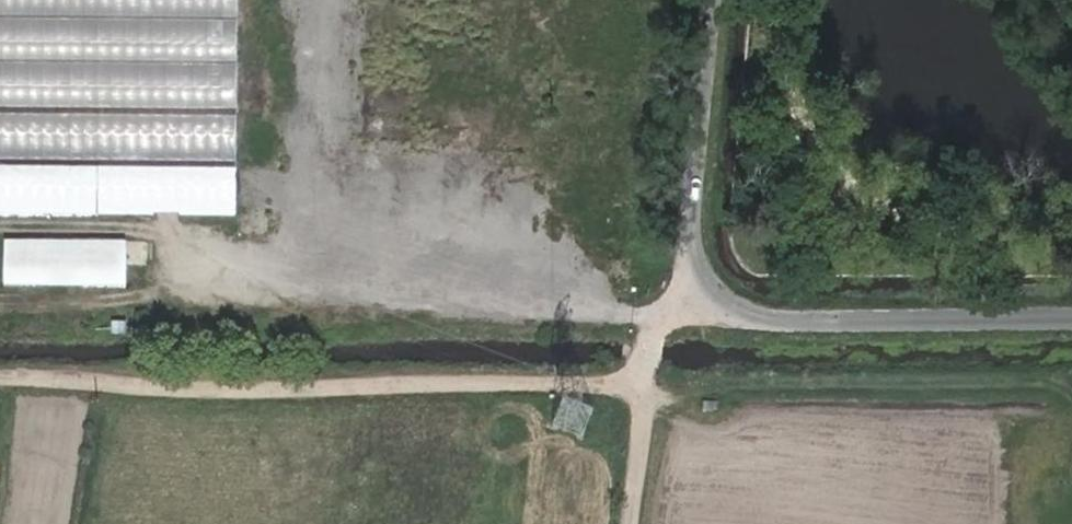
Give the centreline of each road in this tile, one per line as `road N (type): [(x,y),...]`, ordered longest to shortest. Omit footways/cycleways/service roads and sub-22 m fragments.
road 1 (unclassified): [(1071,320),(763,319),(711,302),(687,274),(684,256),(709,0)]
road 2 (track): [(0,387),(640,393)]
road 3 (track): [(640,393),(637,523)]

